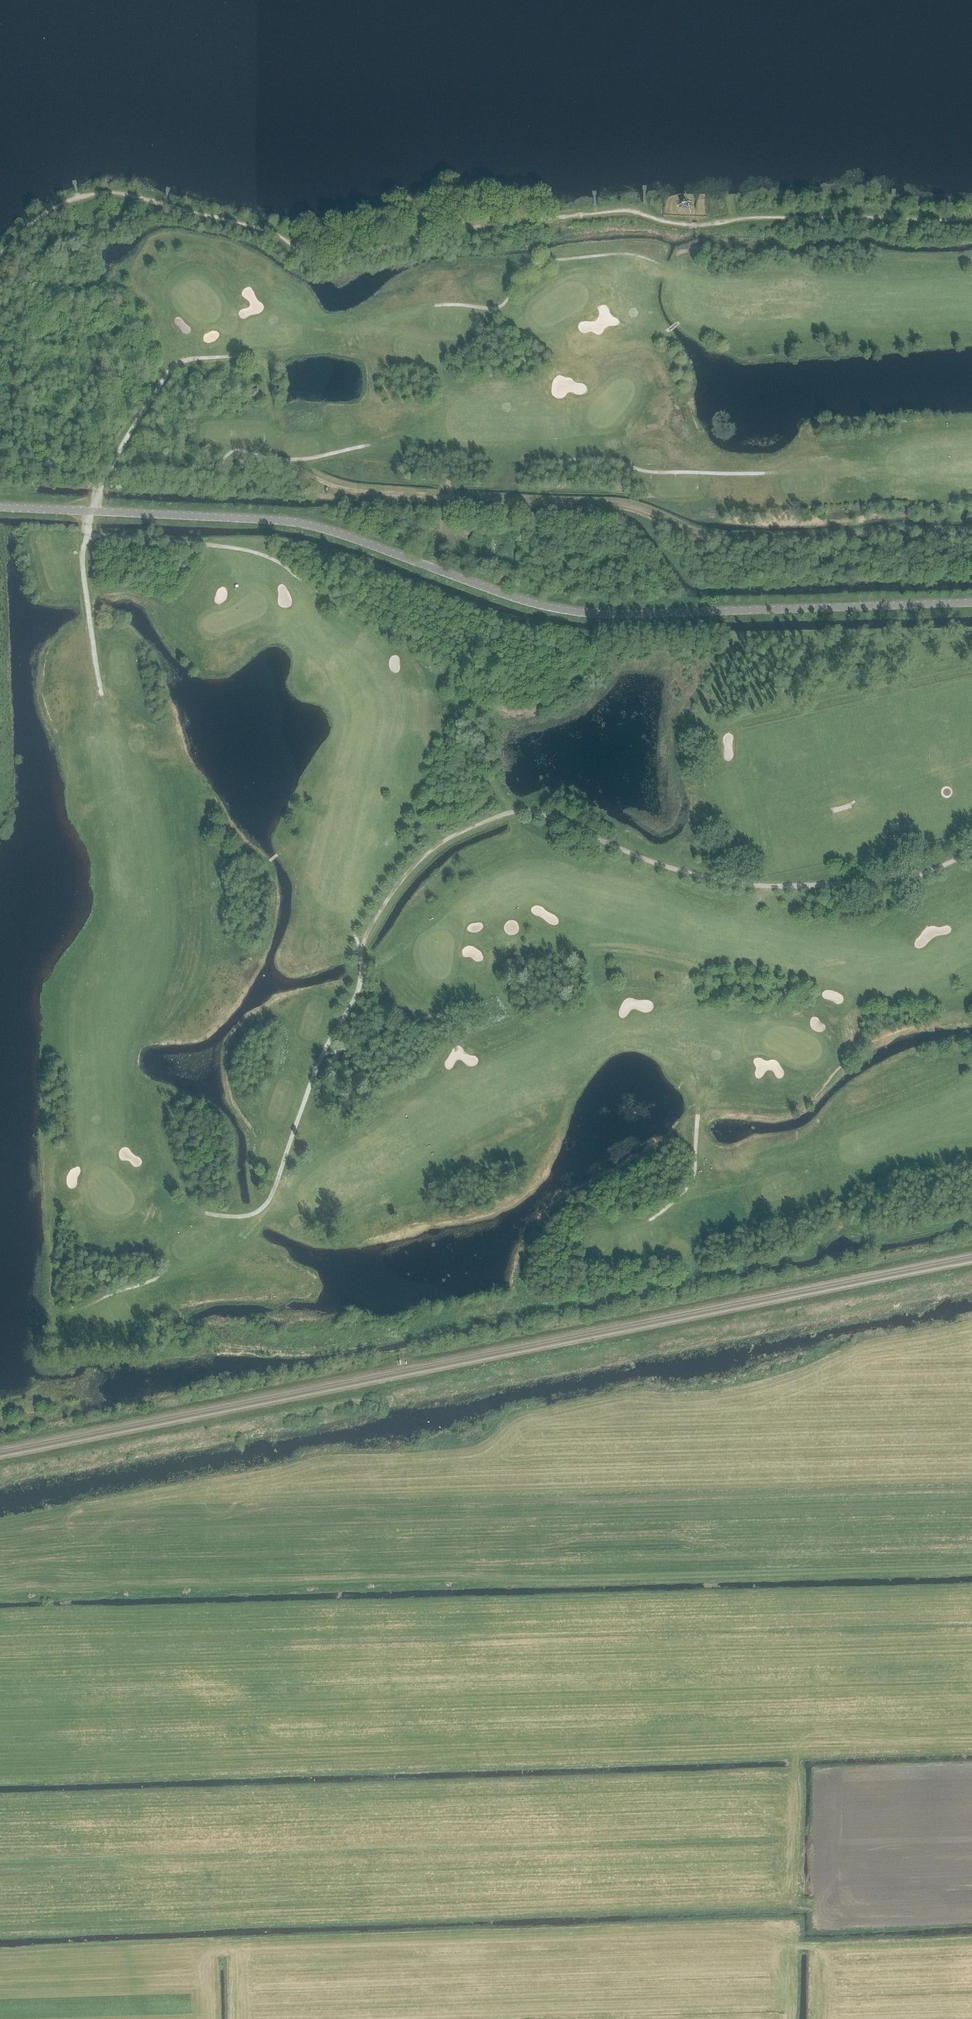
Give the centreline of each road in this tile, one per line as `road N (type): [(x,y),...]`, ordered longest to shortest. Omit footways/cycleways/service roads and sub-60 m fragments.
road 1 (track): [(971,854),(899,878),(773,886),(678,870),(533,812),(458,833),(405,875),(366,936),(356,996),(316,1069),(266,1204),(242,1217),(206,1213)]
road 2 (unclassified): [(971,604),(612,616),(520,600),(293,523),(0,507)]
road 3 (track): [(287,461),(357,491),(616,504),(715,538),(971,532)]
road 4 (track): [(87,536),(100,483),(172,368),(255,355)]
road 5 (track): [(108,470),(287,461),(364,447)]
road 6 (track): [(435,305),(497,308),(516,273),(546,262),(630,254),(664,266)]
road 7 (track): [(87,536),(255,552),(301,579)]
road 8 (track): [(569,459),(609,459),(654,473),(764,474)]
road 9 (track): [(102,695),(83,564),(87,536)]
road 10 (track): [(322,1055),(461,1004)]
road 11 (track): [(650,1220),(693,1175),(697,1115)]

